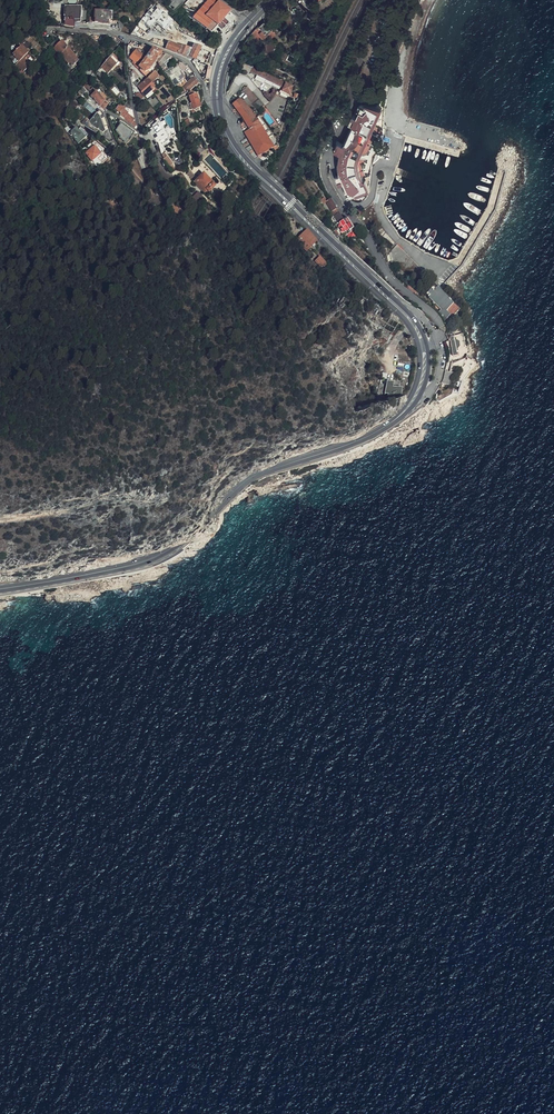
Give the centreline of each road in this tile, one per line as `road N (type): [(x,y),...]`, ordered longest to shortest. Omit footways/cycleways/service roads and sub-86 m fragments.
road 1 (secondary): [(0,589),(148,560),(173,547),(244,478),(369,435),(417,393),(425,358),(411,320),(243,160),(217,100)]
road 2 (residential): [(51,28),(111,32),(176,56),(217,100)]

